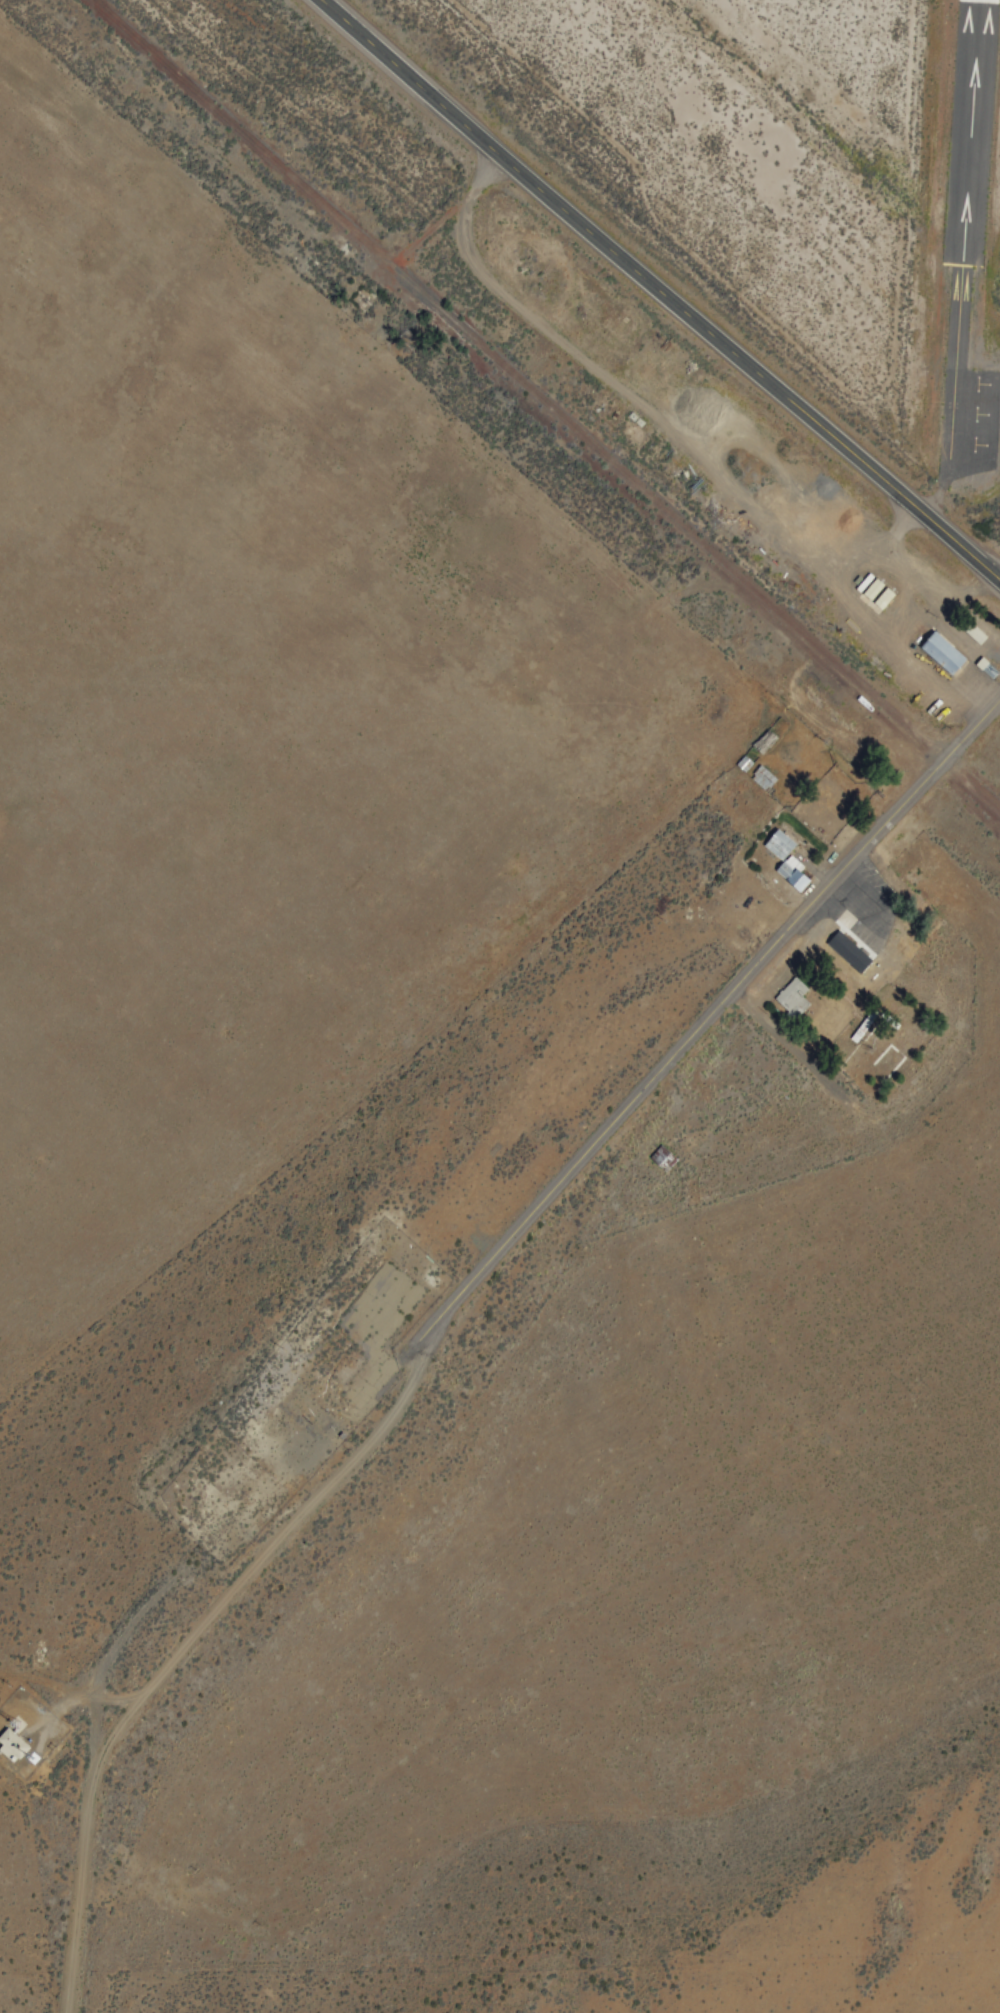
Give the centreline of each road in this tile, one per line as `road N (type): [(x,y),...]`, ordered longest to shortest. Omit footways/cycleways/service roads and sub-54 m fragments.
road 1 (residential): [(999,700),(468,1280),(431,1330),(371,1446),(273,1548),(118,1733),(95,1780),(68,2012)]
road 2 (trunk): [(999,585),(319,0)]

